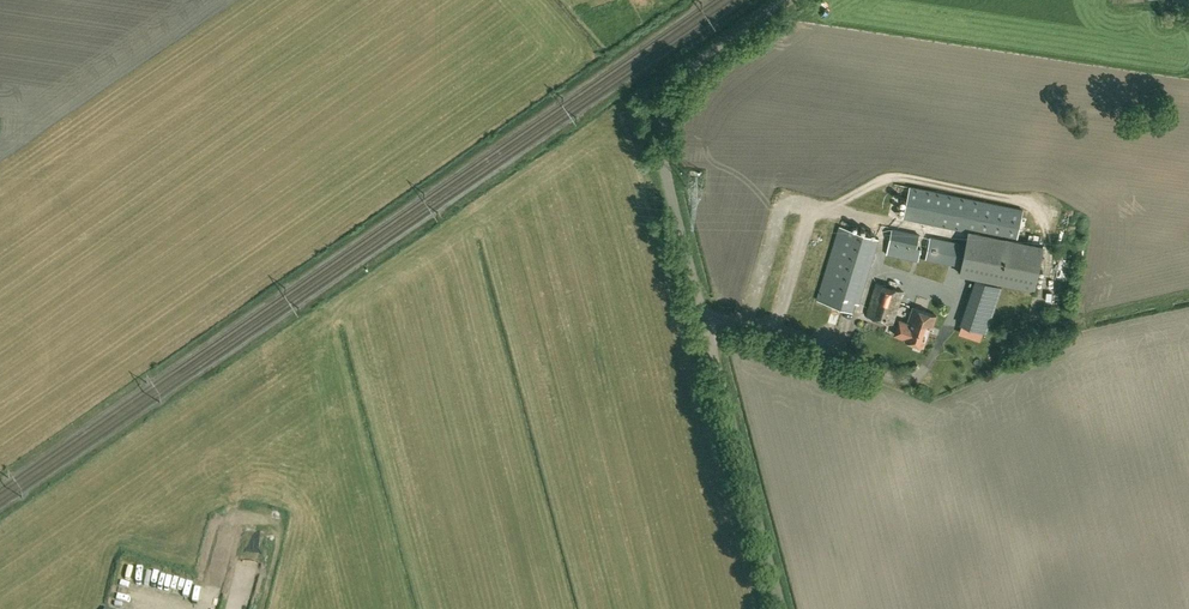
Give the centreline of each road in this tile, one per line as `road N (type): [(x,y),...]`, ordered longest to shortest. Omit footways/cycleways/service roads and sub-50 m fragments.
road 1 (unclassified): [(782,608),(660,139),(667,101),(686,74),(790,0)]

